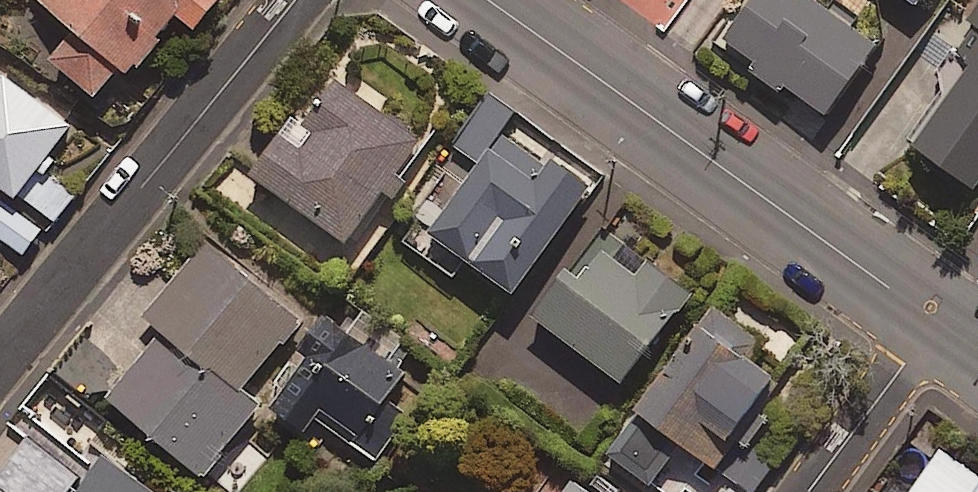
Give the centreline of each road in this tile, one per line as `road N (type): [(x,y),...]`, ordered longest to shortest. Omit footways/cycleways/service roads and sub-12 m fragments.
road 1 (tertiary): [(936,319),(482,0)]
road 2 (residential): [(288,0),(0,361)]
road 3 (residential): [(936,319),(809,491)]

